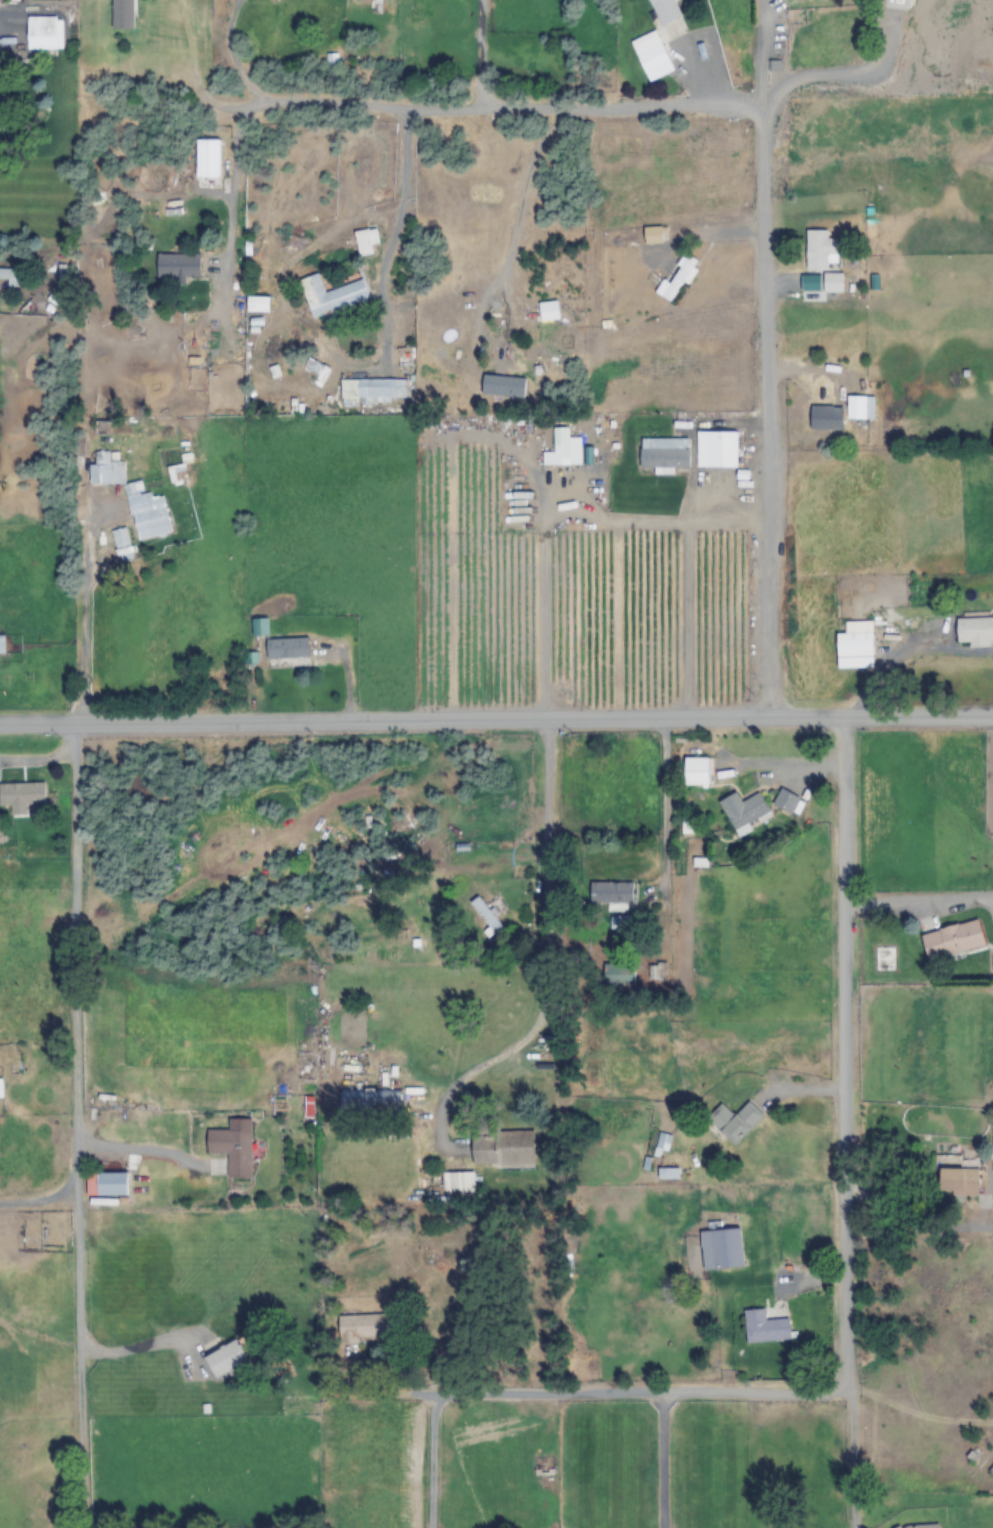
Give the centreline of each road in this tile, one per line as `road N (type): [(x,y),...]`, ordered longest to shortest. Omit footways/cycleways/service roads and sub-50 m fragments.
road 1 (residential): [(769,718),(758,105),(482,112),(163,101)]
road 2 (tertiary): [(992,715),(0,724)]
road 3 (residential): [(81,1508),(75,723)]
road 4 (residential): [(844,717),(845,1393)]
road 5 (residential): [(845,1393),(337,1396)]
road 6 (residential): [(771,502),(698,502),(685,541),(684,716)]
road 7 (residential): [(241,0),(220,40),(252,108),(227,212)]
road 8 (residential): [(758,105),(785,81),(863,74),(893,30)]

